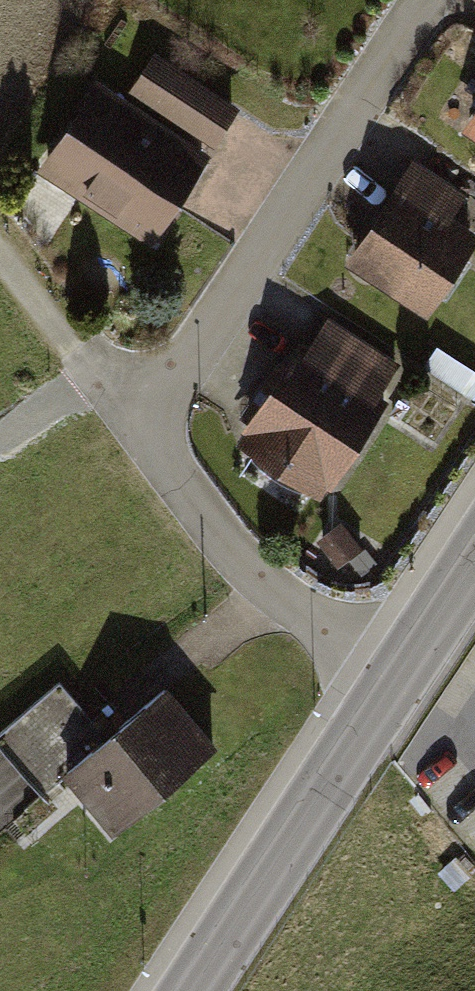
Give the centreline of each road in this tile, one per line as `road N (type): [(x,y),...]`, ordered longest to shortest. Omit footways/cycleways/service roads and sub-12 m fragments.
road 1 (residential): [(142,431),(421,0)]
road 2 (tertiary): [(381,682),(178,990)]
road 3 (residential): [(381,682),(255,581),(142,431)]
road 4 (track): [(123,402),(0,235)]
road 5 (tertiary): [(474,539),(381,682)]

